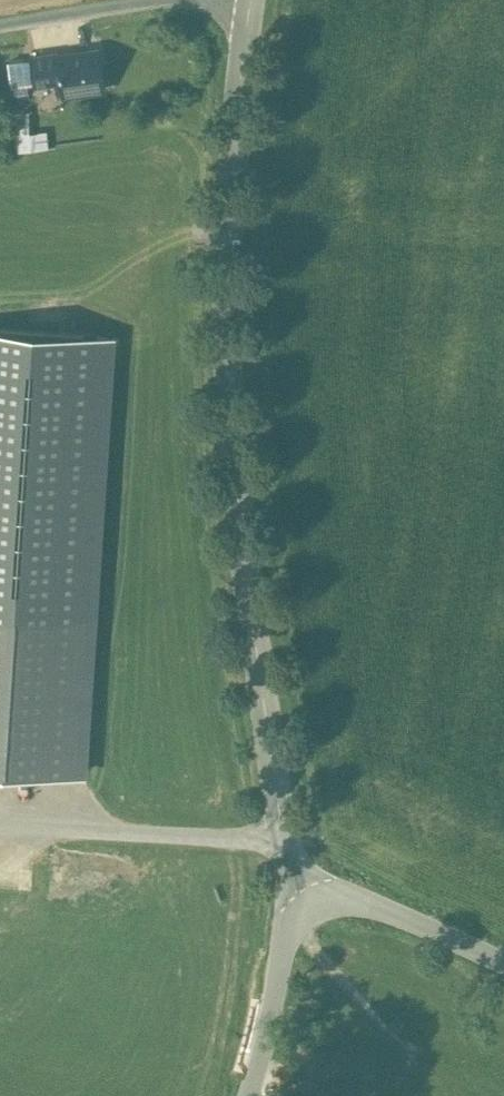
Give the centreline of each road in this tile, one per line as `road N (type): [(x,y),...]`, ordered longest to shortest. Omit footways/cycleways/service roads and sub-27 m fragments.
road 1 (tertiary): [(248,0),(229,263),(235,486),(284,838),(313,899)]
road 2 (tertiary): [(313,899),(289,928),(257,1095)]
road 3 (tertiary): [(313,899),(368,901),(503,961)]
road 4 (residential): [(0,26),(172,0)]

